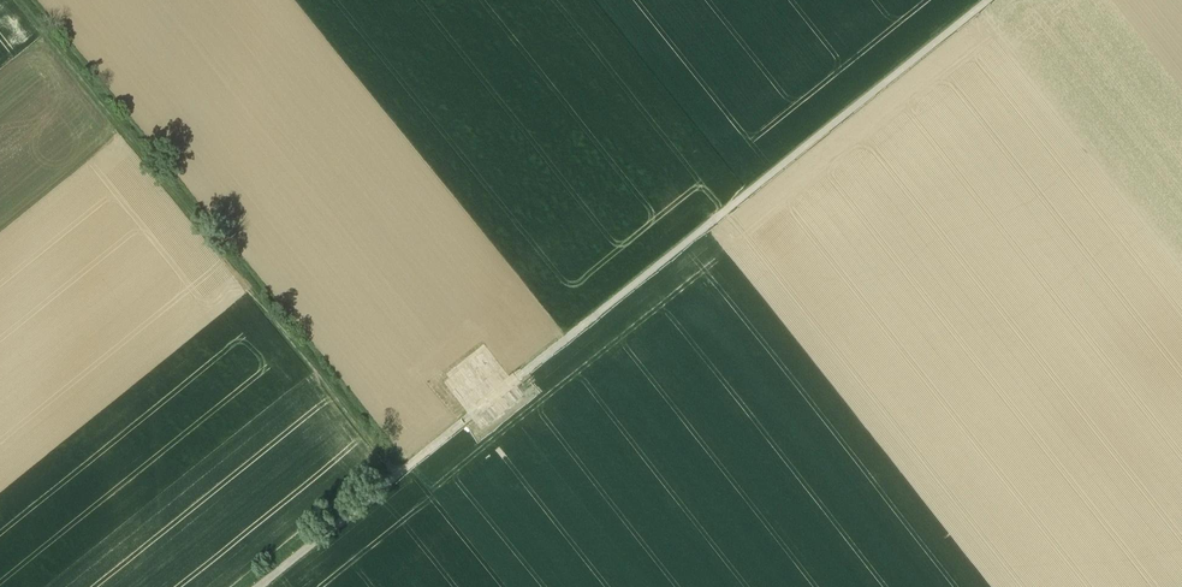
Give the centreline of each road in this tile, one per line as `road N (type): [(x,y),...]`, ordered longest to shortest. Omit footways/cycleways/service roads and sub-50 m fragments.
road 1 (track): [(989,0),(257,586)]
road 2 (track): [(396,478),(16,0)]

